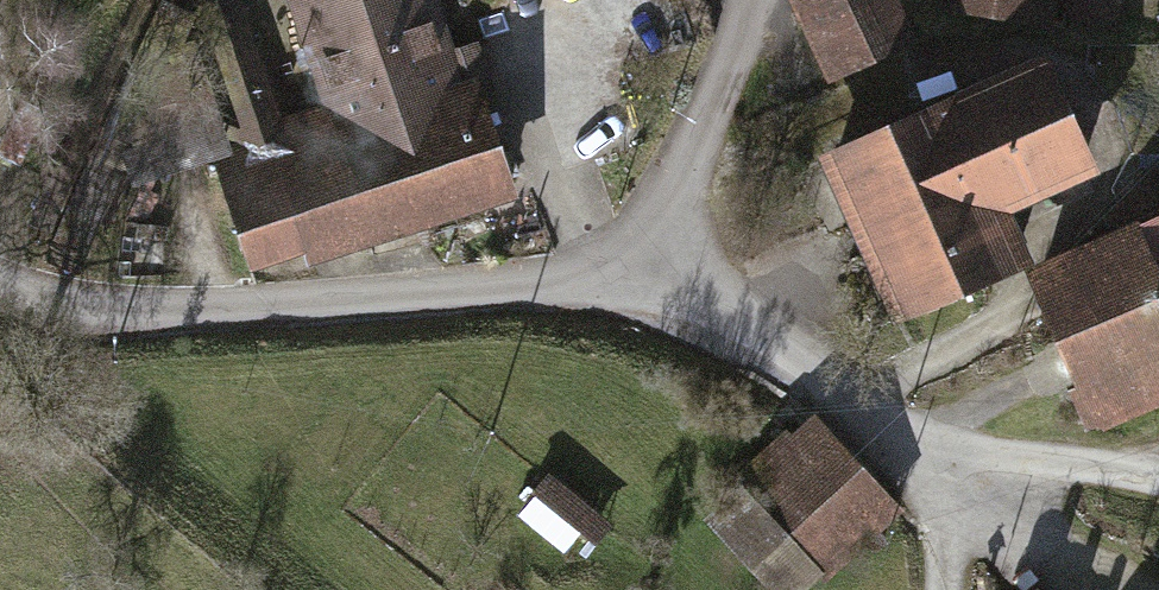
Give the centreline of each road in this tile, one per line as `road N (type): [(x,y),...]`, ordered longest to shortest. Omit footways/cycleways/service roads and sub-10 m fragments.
road 1 (unclassified): [(754,0),(673,173),(643,224),(616,250),(486,282),(208,302),(82,289),(0,261)]
road 2 (track): [(643,224),(930,435),(1158,463)]
road 3 (track): [(930,435),(947,481),(955,589)]

